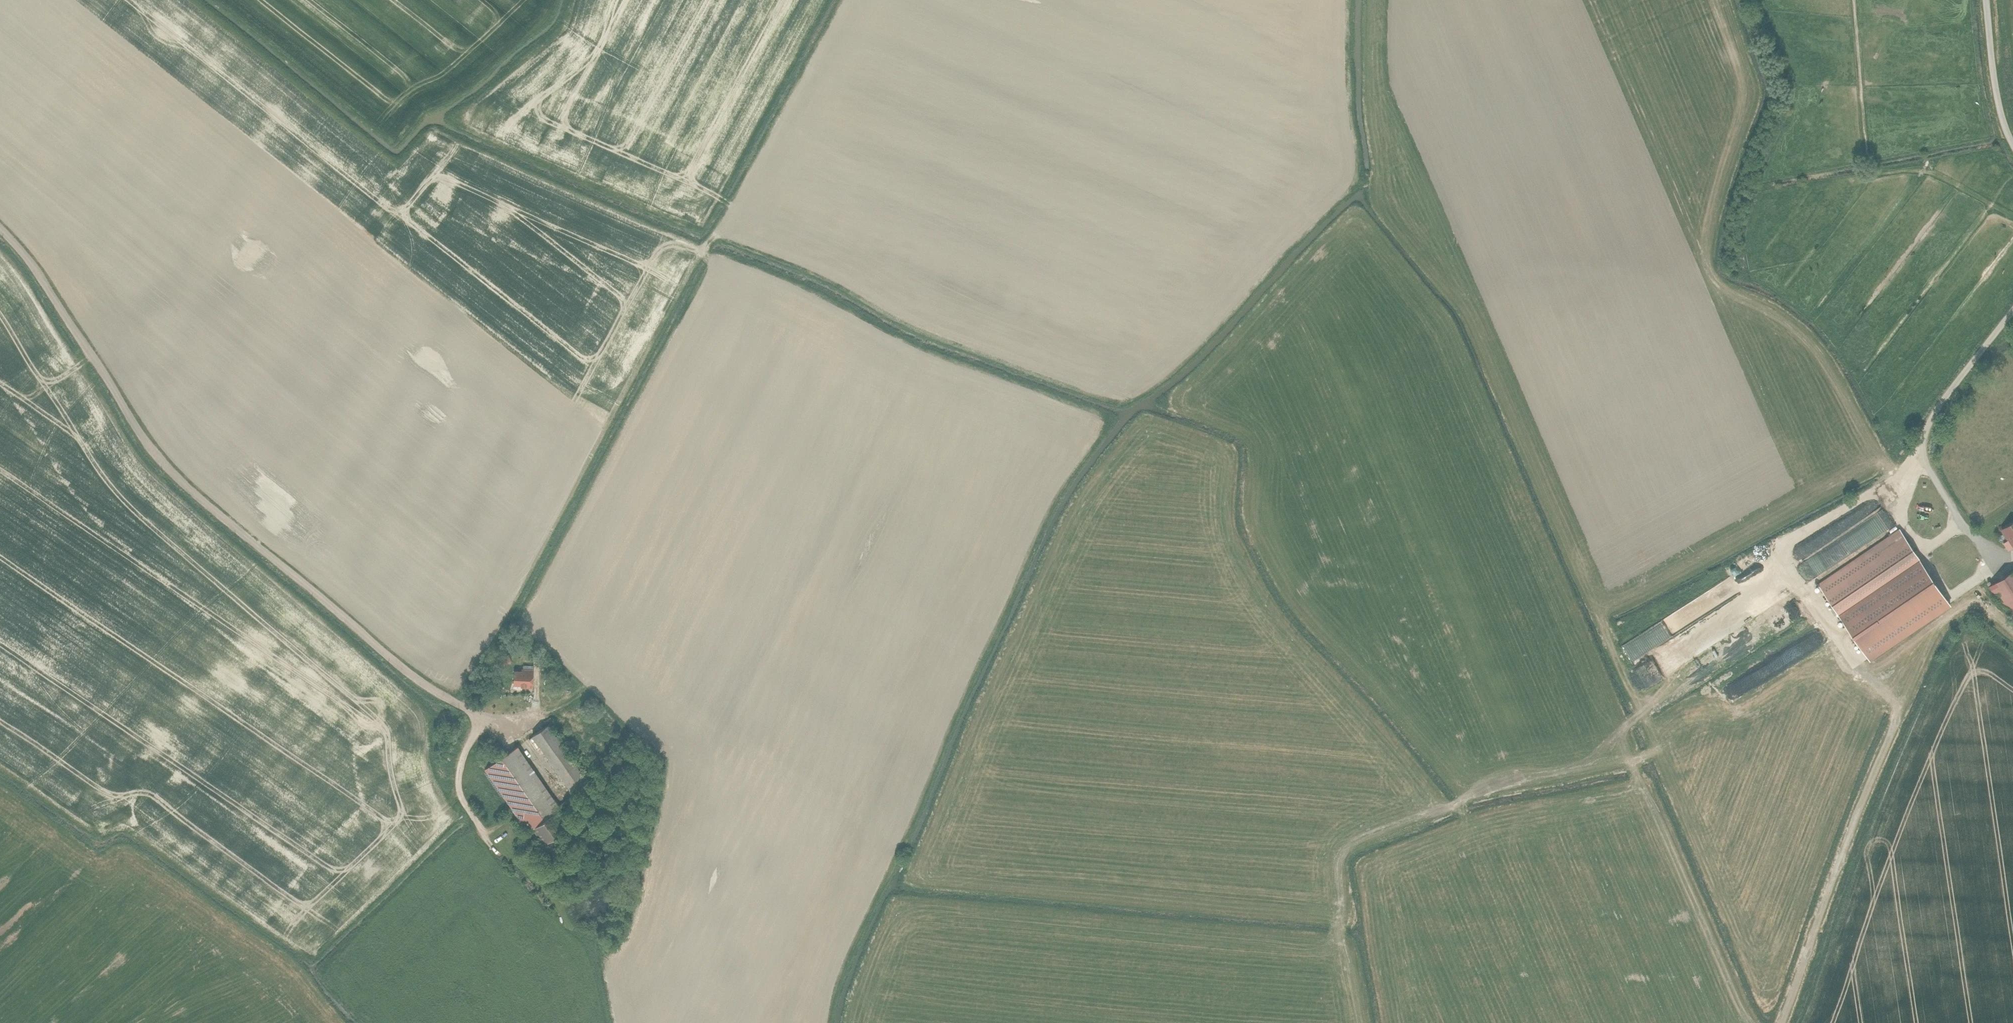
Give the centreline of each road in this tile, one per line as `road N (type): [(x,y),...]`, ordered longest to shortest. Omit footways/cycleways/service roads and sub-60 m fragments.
road 1 (track): [(513,735),(394,665),(151,465),(0,234)]
road 2 (track): [(2012,641),(1954,605),(1902,680),(1764,1022)]
road 3 (residential): [(2012,293),(1936,392),(1912,441),(1914,463),(1977,559),(1954,605)]
road 4 (residential): [(1972,0),(1987,110),(2012,162)]

